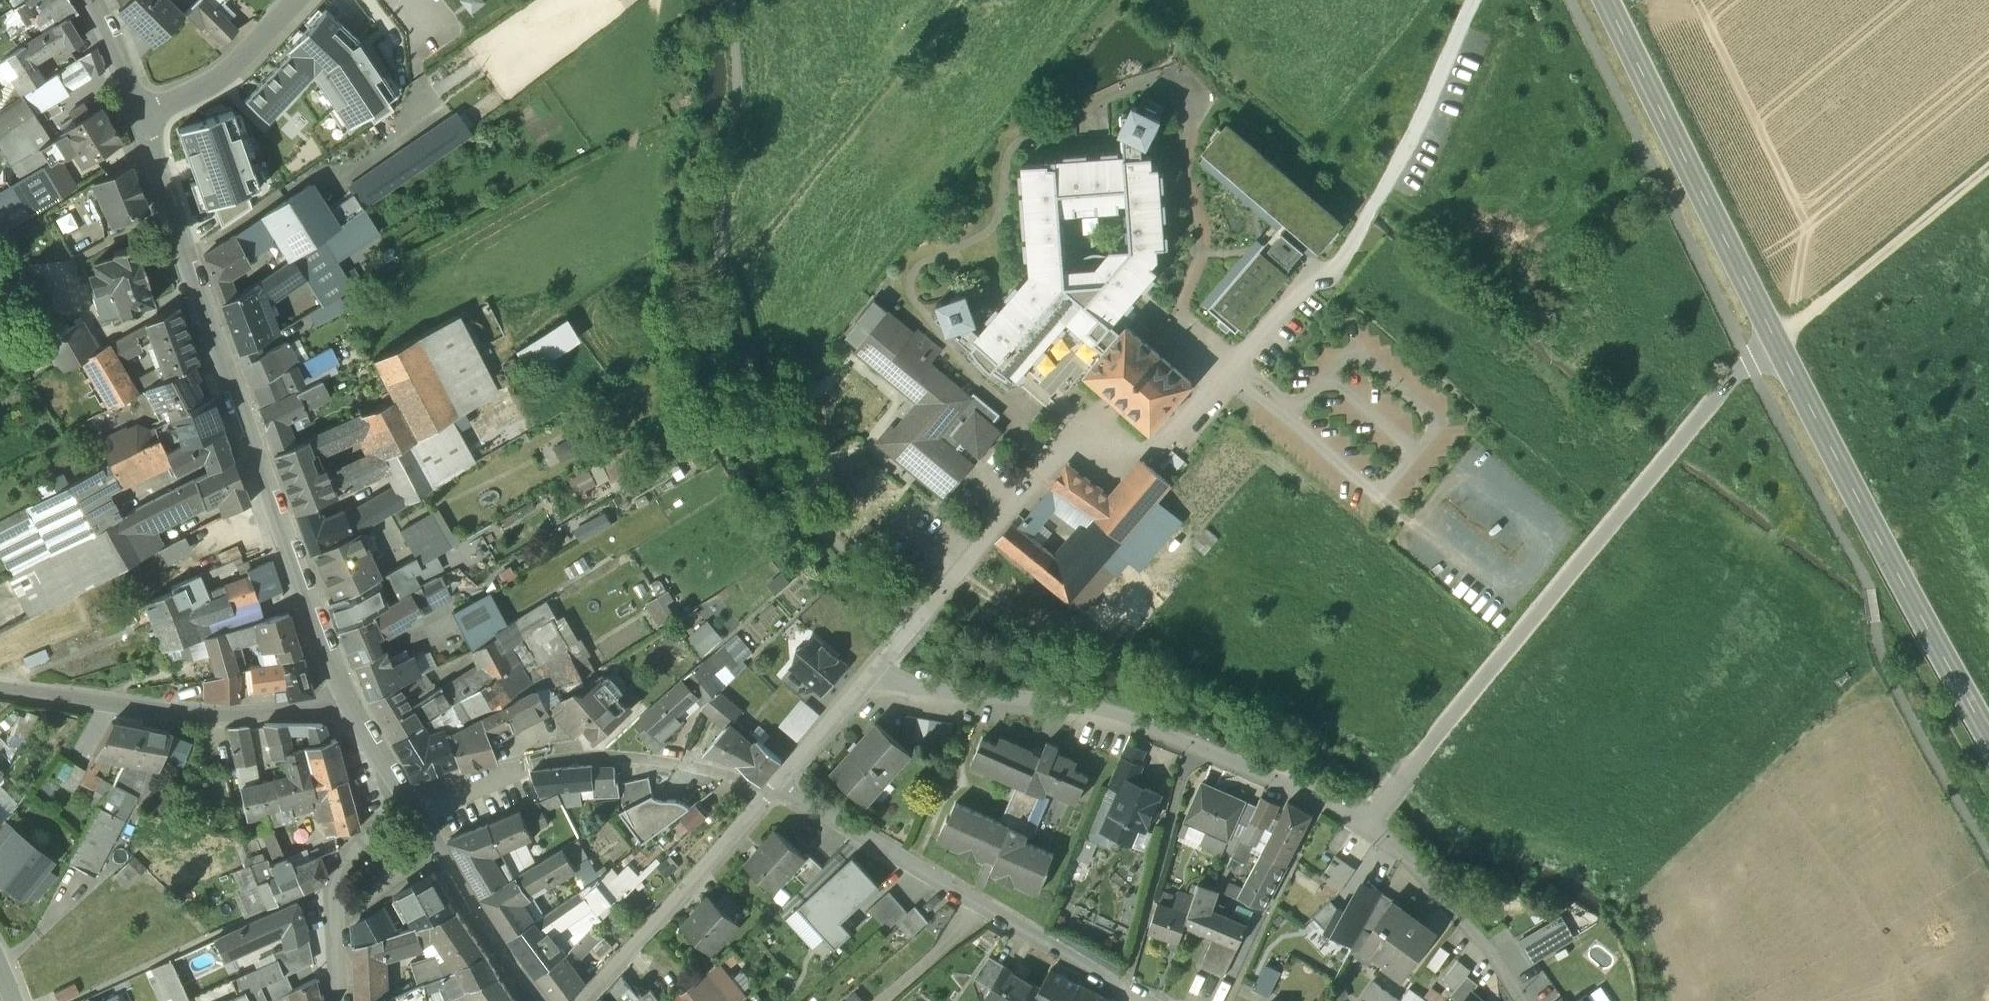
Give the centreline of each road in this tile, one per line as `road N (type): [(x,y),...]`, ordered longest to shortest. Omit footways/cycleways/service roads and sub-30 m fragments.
road 1 (track): [(743,0),(735,220),(741,312),(785,471),(848,561),(920,624)]
road 2 (unclassified): [(1789,356),(1483,681),(1368,823)]
road 3 (residential): [(348,704),(143,113)]
road 4 (residential): [(871,686),(1050,707),(1156,733),(1368,823)]
road 5 (secondary): [(1988,726),(1789,356)]
road 6 (residential): [(1127,997),(772,795)]
road 7 (secondary): [(1789,356),(1613,0)]
road 8 (residential): [(348,704),(294,714),(167,713),(0,691)]
road 9 (residential): [(772,795),(581,1000)]
road 10 (track): [(1789,356),(1988,197)]
road 11 (residential): [(1368,823),(1435,881),(1525,1000)]
road 12 (residential): [(534,1000),(410,801)]
road 13 (residential): [(410,801),(362,846),(334,890),(337,1000)]
road 14 (residential): [(554,763),(686,770),(772,795)]
road 15 (unclassified): [(143,113),(220,84),(301,0)]
road 16 (residential): [(871,686),(772,795)]
road 17 (residential): [(143,113),(89,0)]

